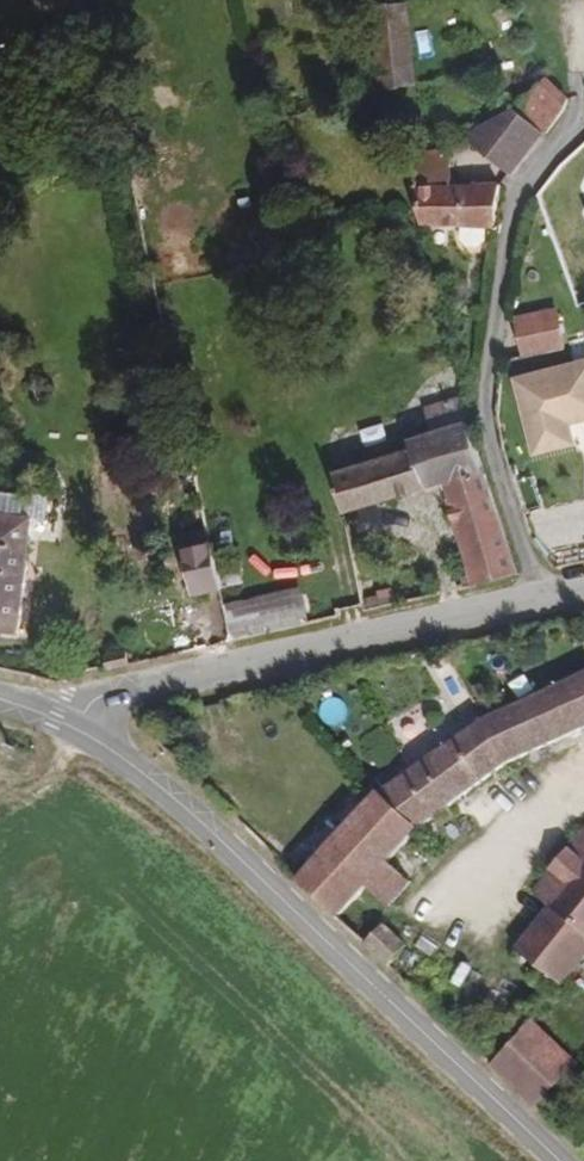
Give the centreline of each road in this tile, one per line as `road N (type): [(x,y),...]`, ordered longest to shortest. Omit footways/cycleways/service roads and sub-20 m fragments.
road 1 (tertiary): [(549,1160),(166,794),(79,729)]
road 2 (residential): [(570,8),(578,95),(566,135),(517,211),(485,416),(544,594)]
road 3 (unclassified): [(79,729),(120,700),(205,672),(544,594)]

